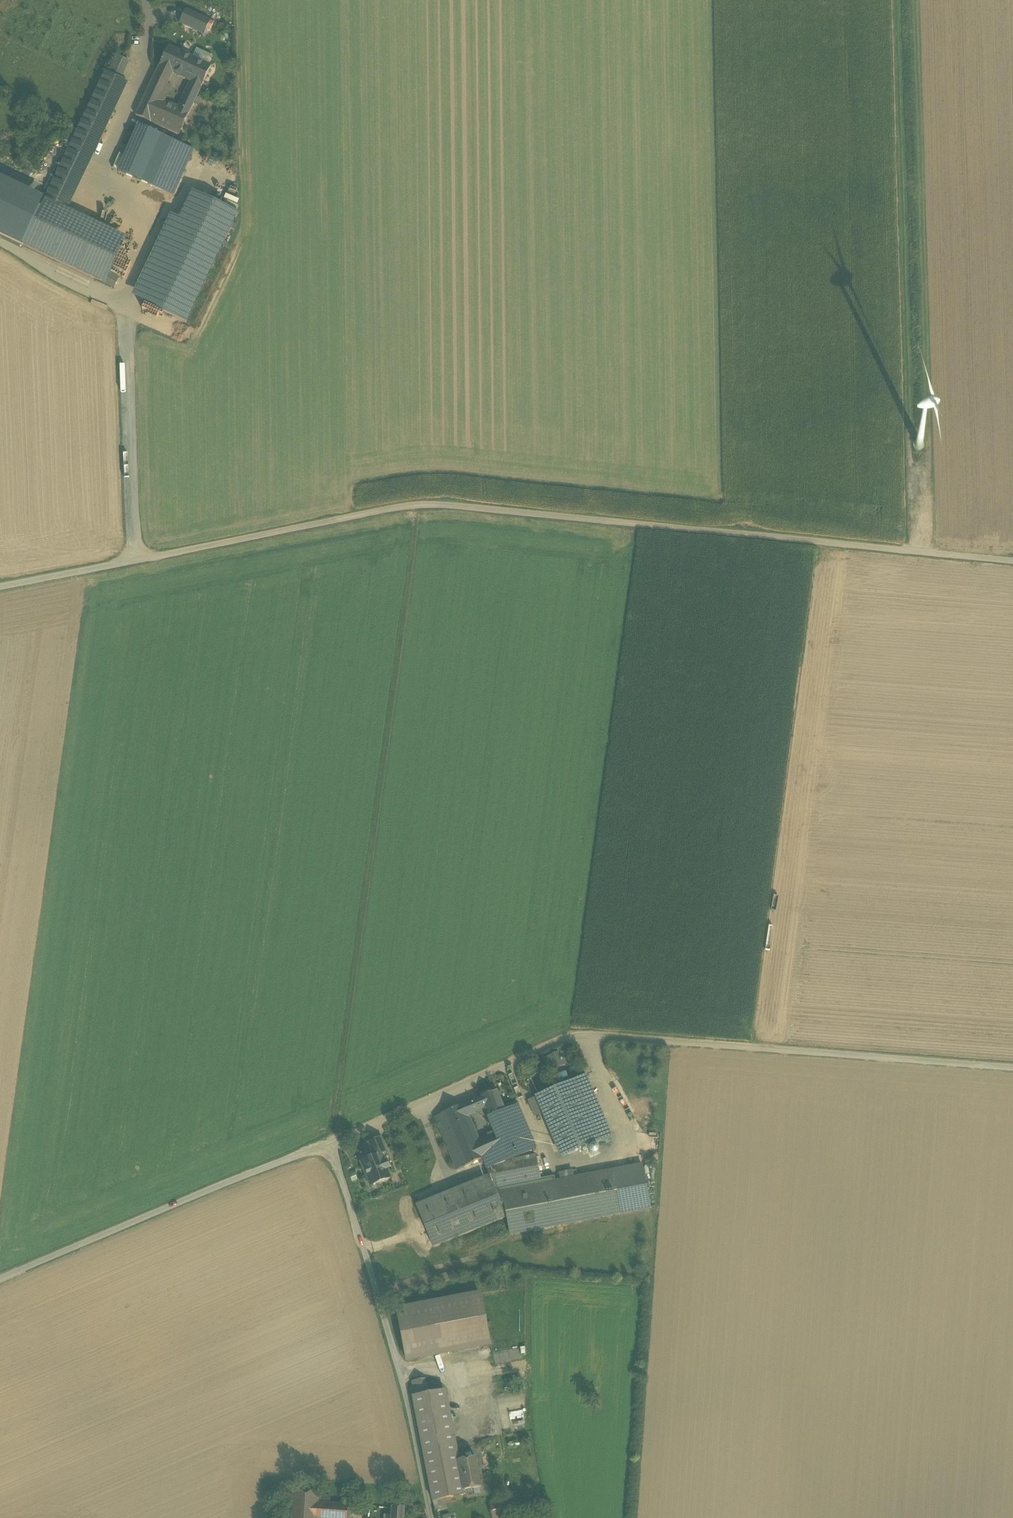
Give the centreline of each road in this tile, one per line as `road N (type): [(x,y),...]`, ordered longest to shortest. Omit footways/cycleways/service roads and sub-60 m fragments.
road 1 (track): [(0,588),(417,503),(1012,564)]
road 2 (unclassified): [(1012,1070),(573,1035),(331,1143)]
road 3 (track): [(417,503),(331,1143)]
road 4 (track): [(0,243),(128,311),(133,562)]
road 5 (unclassified): [(331,1143),(433,1517)]
road 6 (unclassified): [(331,1143),(0,1275)]
road 7 (track): [(118,306),(150,224),(97,195),(144,63),(152,25),(145,0)]

